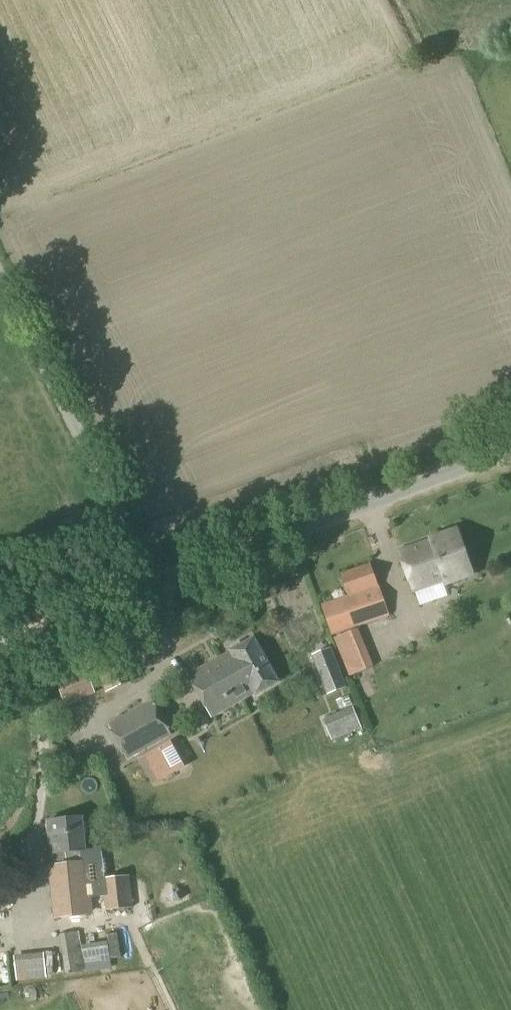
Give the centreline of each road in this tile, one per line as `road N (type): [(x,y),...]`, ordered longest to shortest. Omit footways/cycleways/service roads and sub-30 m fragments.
road 1 (unclassified): [(155,584),(510,451)]
road 2 (unclassified): [(155,584),(0,275)]
road 3 (track): [(0,644),(155,584)]

